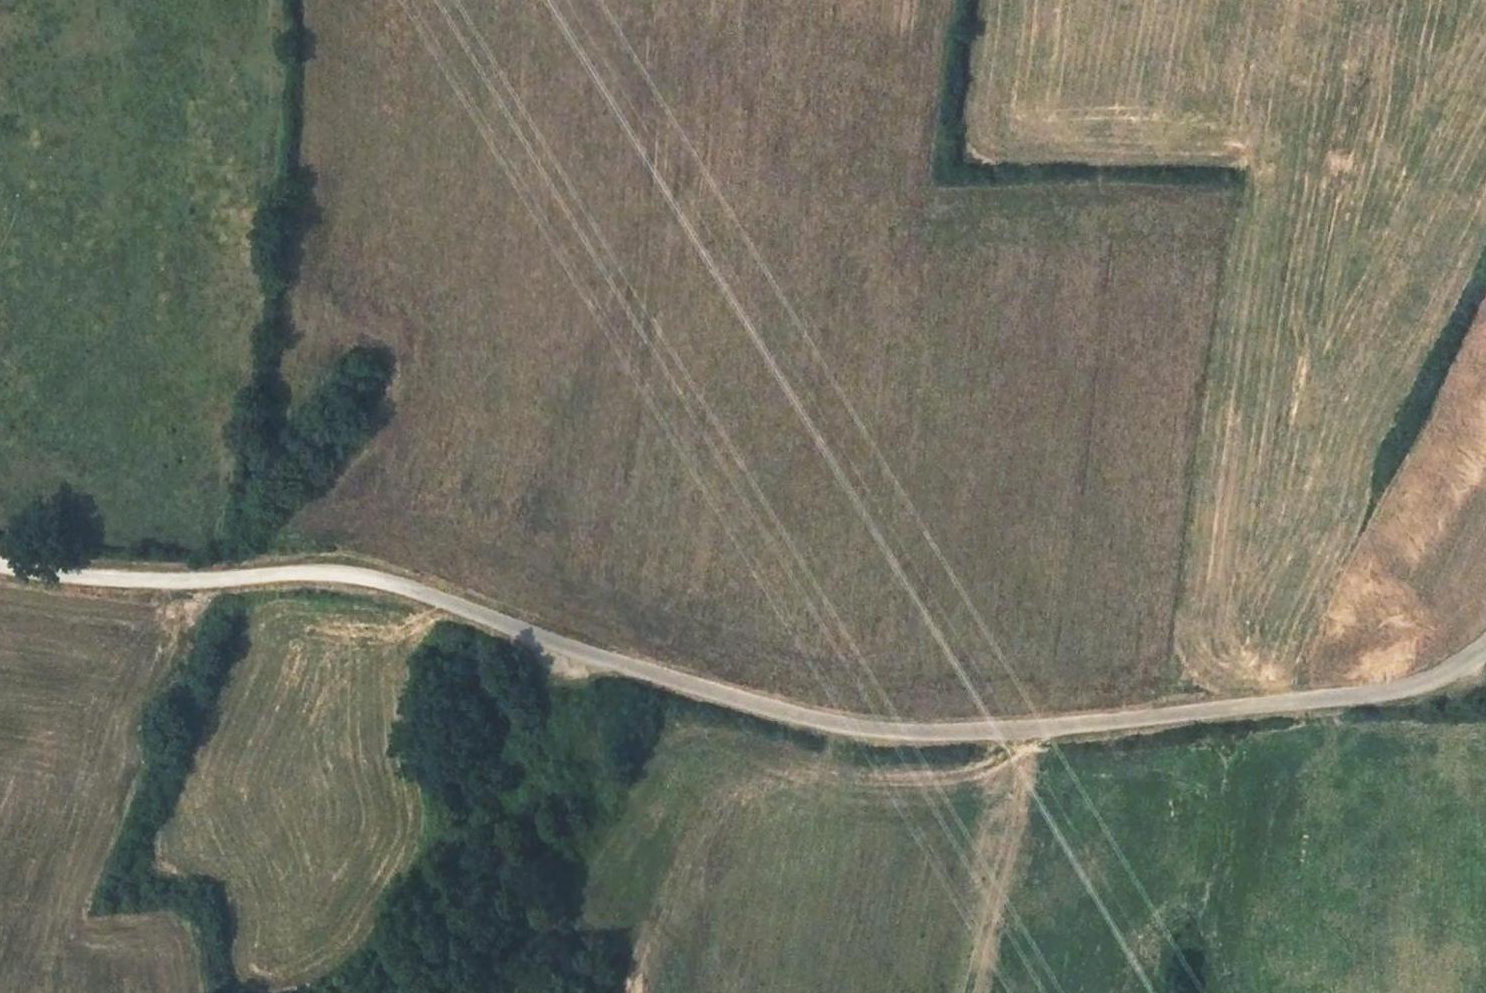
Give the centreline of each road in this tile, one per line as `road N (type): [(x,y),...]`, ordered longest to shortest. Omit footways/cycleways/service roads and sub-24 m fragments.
road 1 (unclassified): [(1485,649),(1448,678),(1373,696),(1037,735),(878,738),(485,626),(350,575),(137,586)]
road 2 (track): [(137,586),(0,564)]

